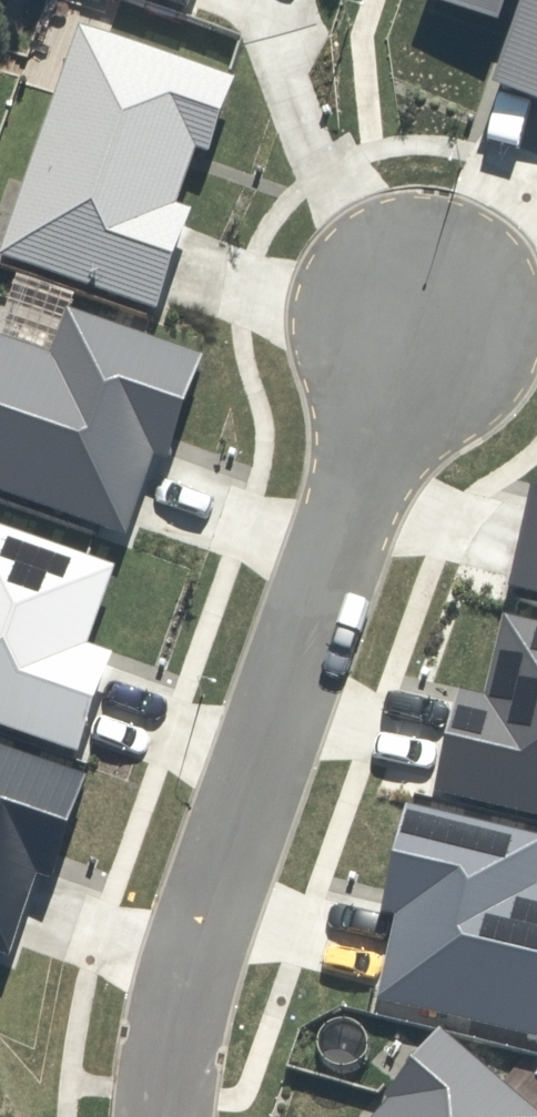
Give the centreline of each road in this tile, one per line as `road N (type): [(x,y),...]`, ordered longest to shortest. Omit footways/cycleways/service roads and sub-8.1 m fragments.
road 1 (residential): [(424,295),(212,885),(190,959),(167,1116)]

